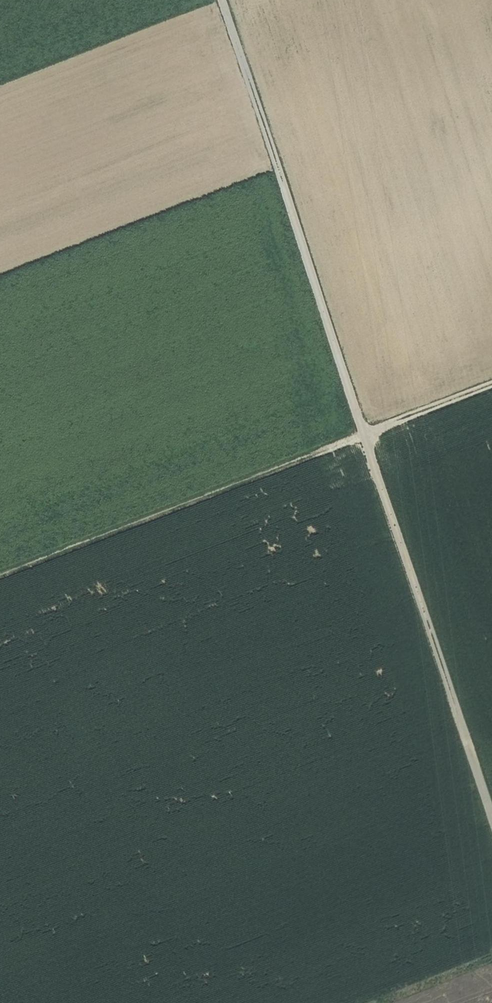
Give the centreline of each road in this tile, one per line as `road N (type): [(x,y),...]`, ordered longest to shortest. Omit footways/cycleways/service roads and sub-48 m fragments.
road 1 (track): [(223,0),(491,815)]
road 2 (track): [(0,576),(491,385)]

